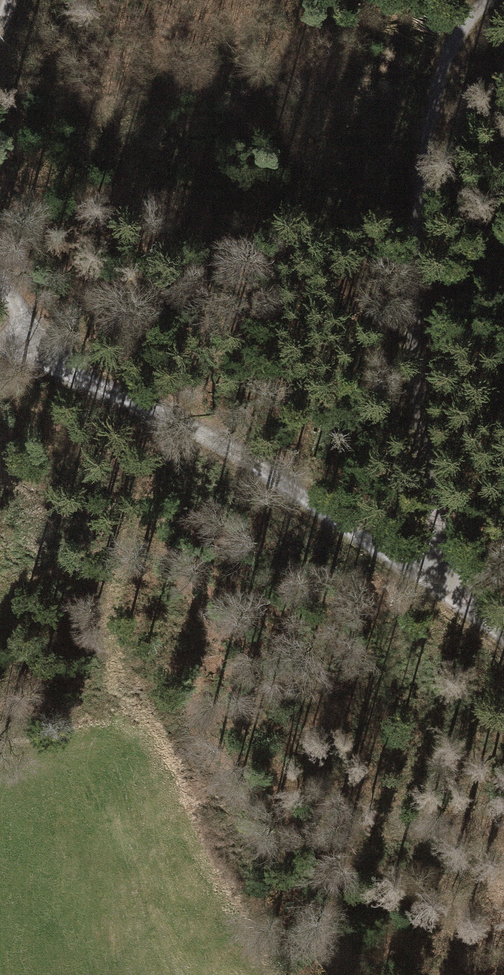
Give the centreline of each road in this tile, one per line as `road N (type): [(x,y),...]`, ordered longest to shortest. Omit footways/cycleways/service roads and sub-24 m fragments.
road 1 (track): [(492,0),(447,57),(420,219),(416,396),(440,586)]
road 2 (track): [(0,348),(253,458),(503,634)]
road 3 (track): [(183,422),(92,718)]

